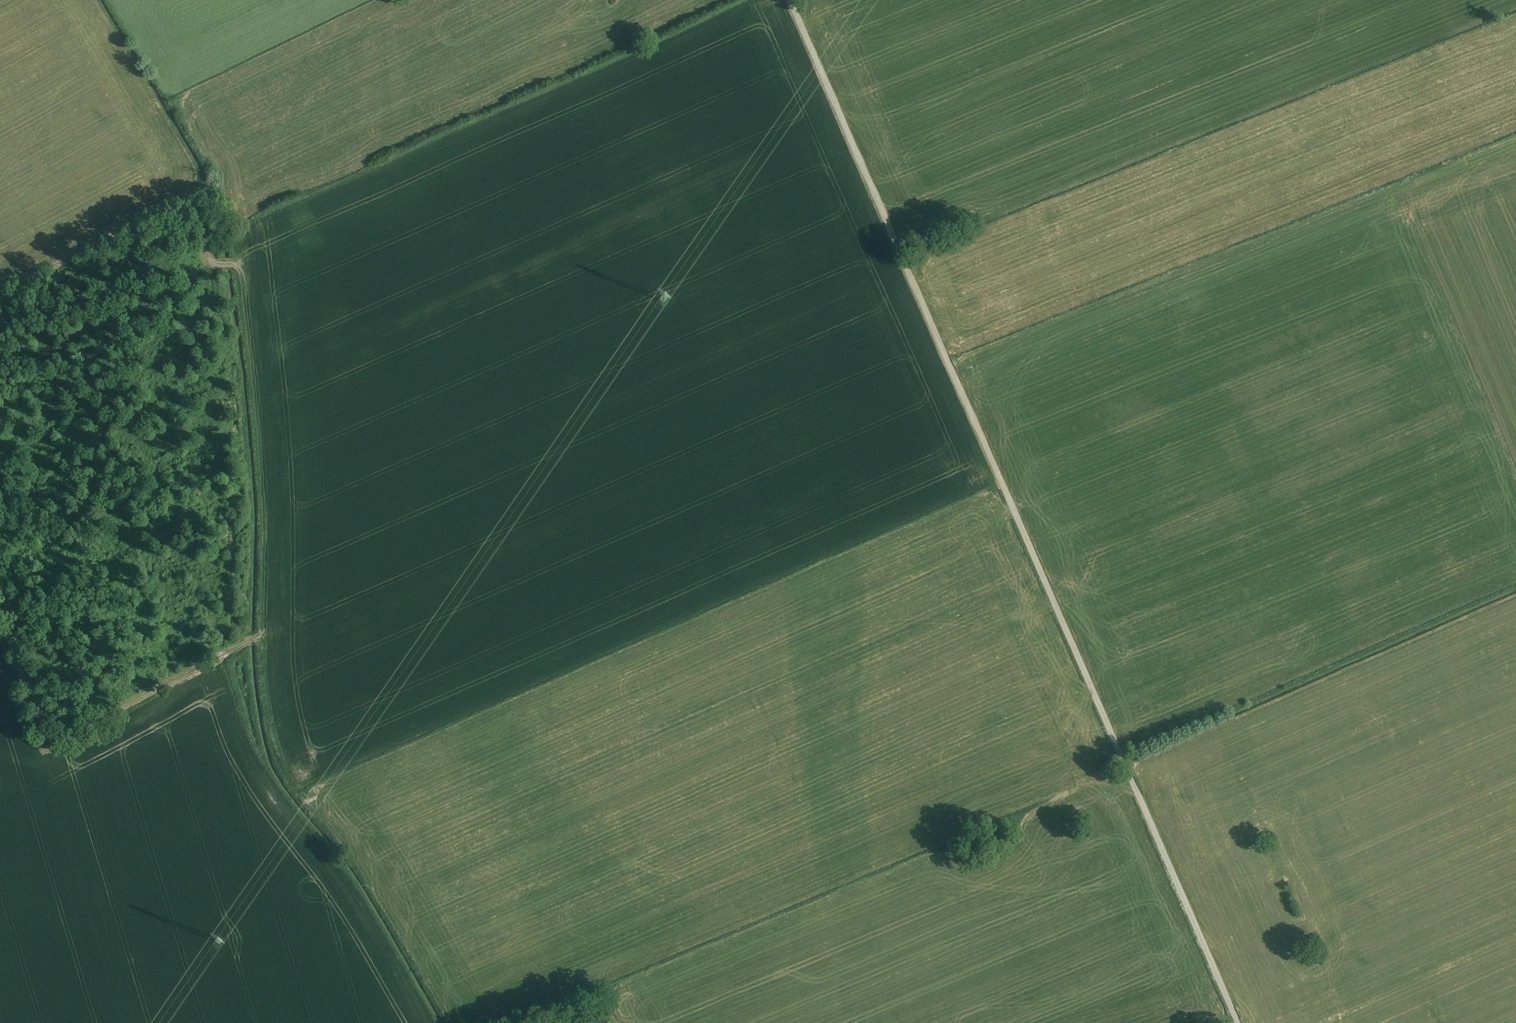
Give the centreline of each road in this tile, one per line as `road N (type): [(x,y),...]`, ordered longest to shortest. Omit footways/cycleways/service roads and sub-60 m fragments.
road 1 (track): [(792,0),(1238,1022)]
road 2 (track): [(246,643),(57,739),(46,733),(0,583)]
road 3 (track): [(182,201),(0,294)]

